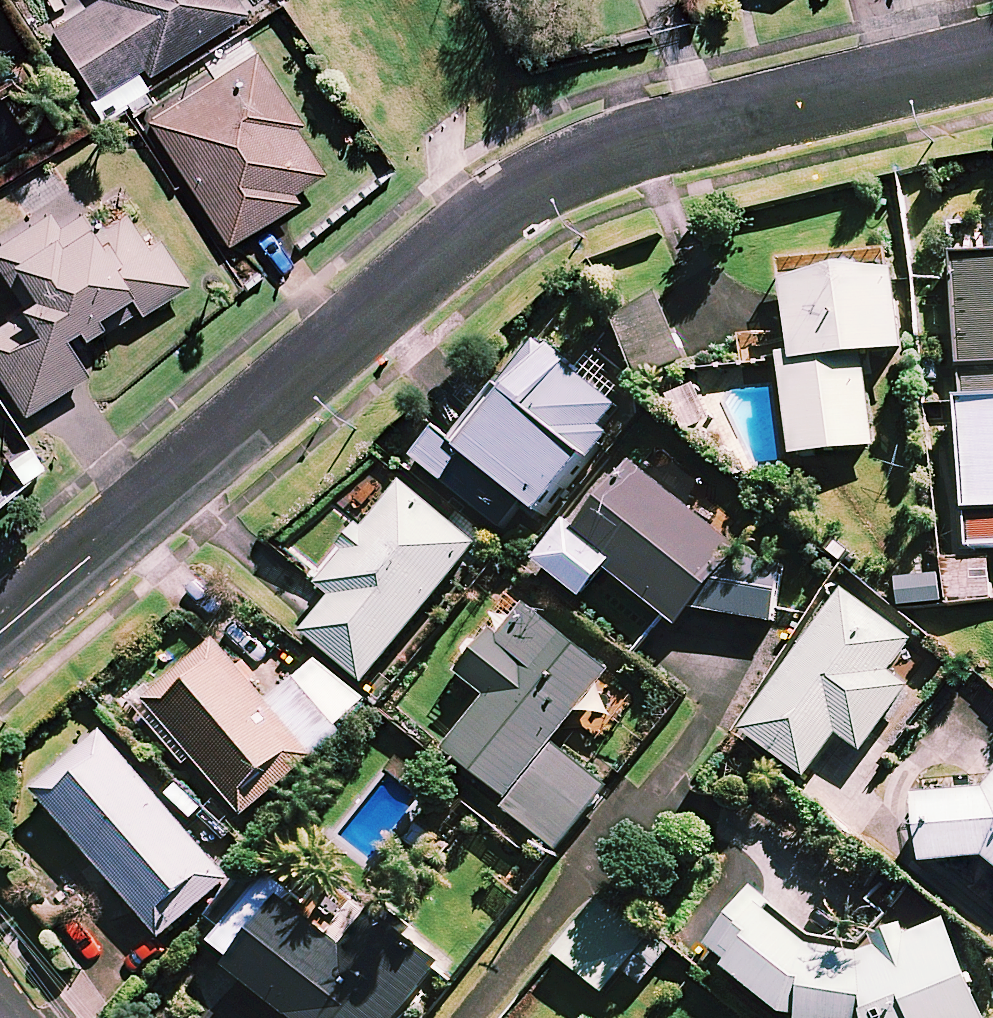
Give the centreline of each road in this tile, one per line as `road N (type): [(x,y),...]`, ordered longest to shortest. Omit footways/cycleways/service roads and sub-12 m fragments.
road 1 (residential): [(992,53),(579,161),(509,200),(0,626)]

